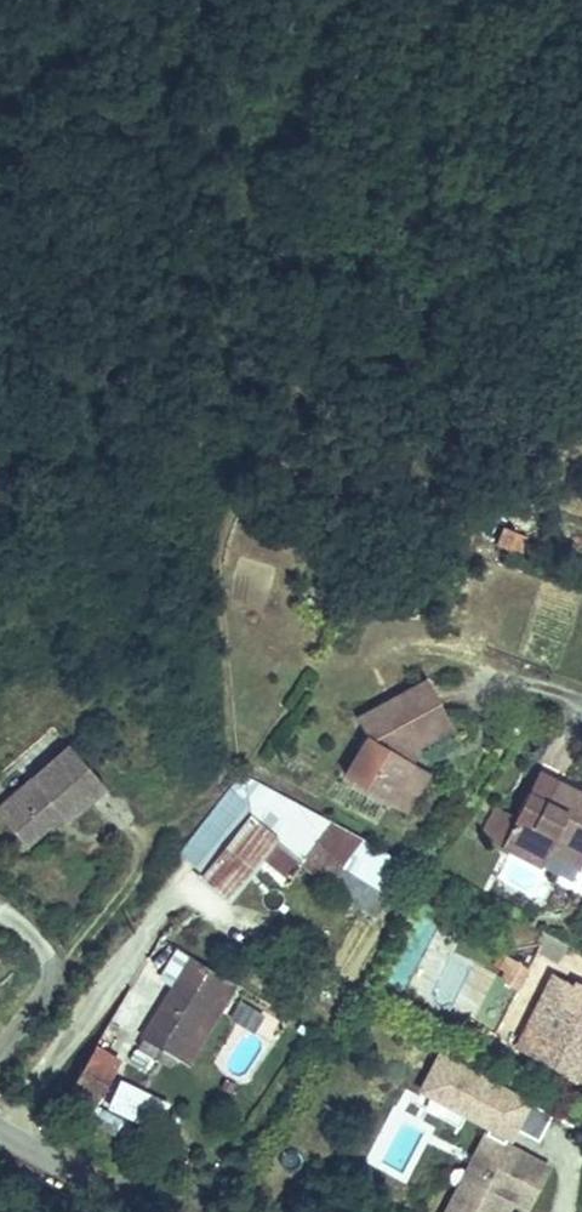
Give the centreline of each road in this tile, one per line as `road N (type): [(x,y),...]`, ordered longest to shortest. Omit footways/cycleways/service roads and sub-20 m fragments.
road 1 (residential): [(133,1211),(0,1135)]

